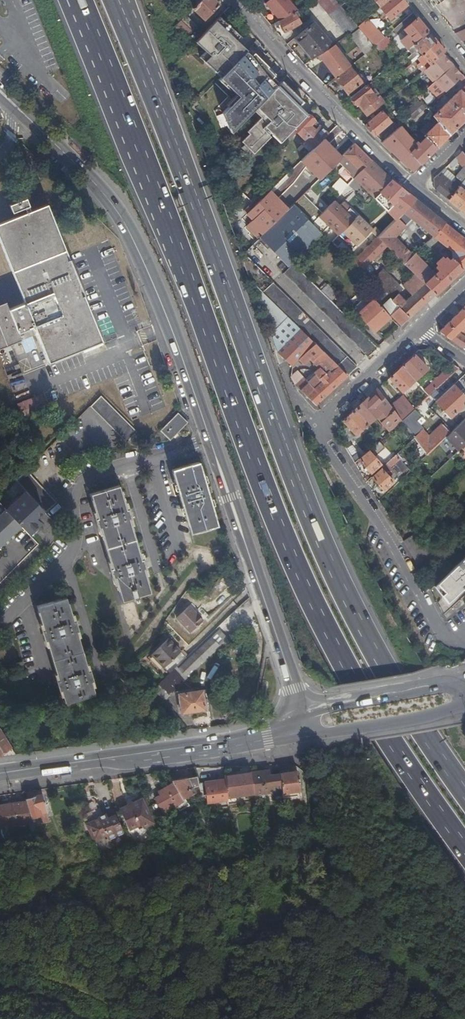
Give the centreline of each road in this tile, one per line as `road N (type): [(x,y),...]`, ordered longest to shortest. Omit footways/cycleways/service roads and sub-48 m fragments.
road 1 (motorway): [(76,0),(276,516),(331,635),(464,845)]
road 2 (motorway): [(464,802),(376,659),(306,515),(123,17)]
road 3 (tertiary): [(9,100),(108,200),(143,259),(299,715)]
road 4 (residential): [(464,636),(441,637),(318,428)]
road 5 (residential): [(240,0),(291,67),(412,185)]
road 6 (secondary): [(240,740),(0,775)]
road 7 (secondary): [(304,736),(464,706)]
road 8 (secondary): [(454,683),(299,715)]
road 9 (residential): [(318,428),(417,329)]

